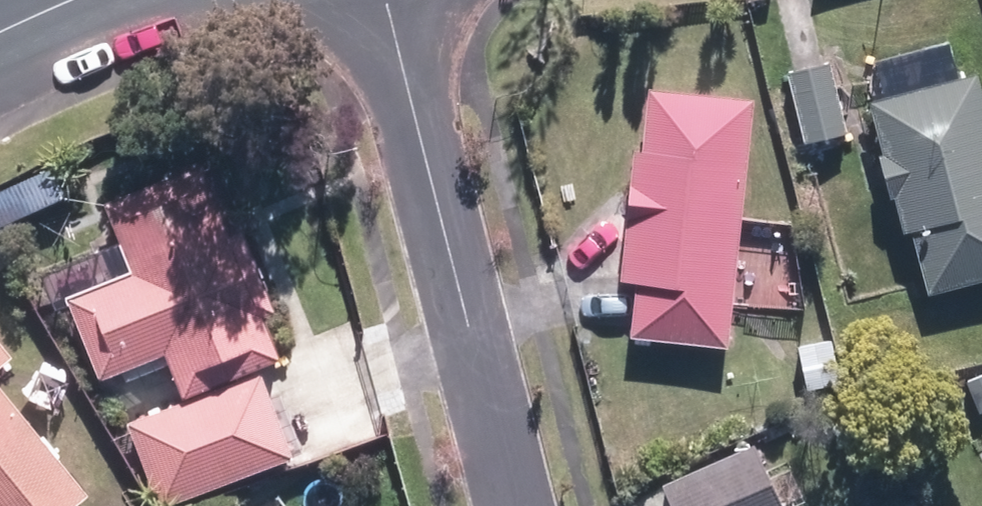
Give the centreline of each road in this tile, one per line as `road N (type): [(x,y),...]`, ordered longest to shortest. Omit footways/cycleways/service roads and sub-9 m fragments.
road 1 (residential): [(386,0),(515,505)]

